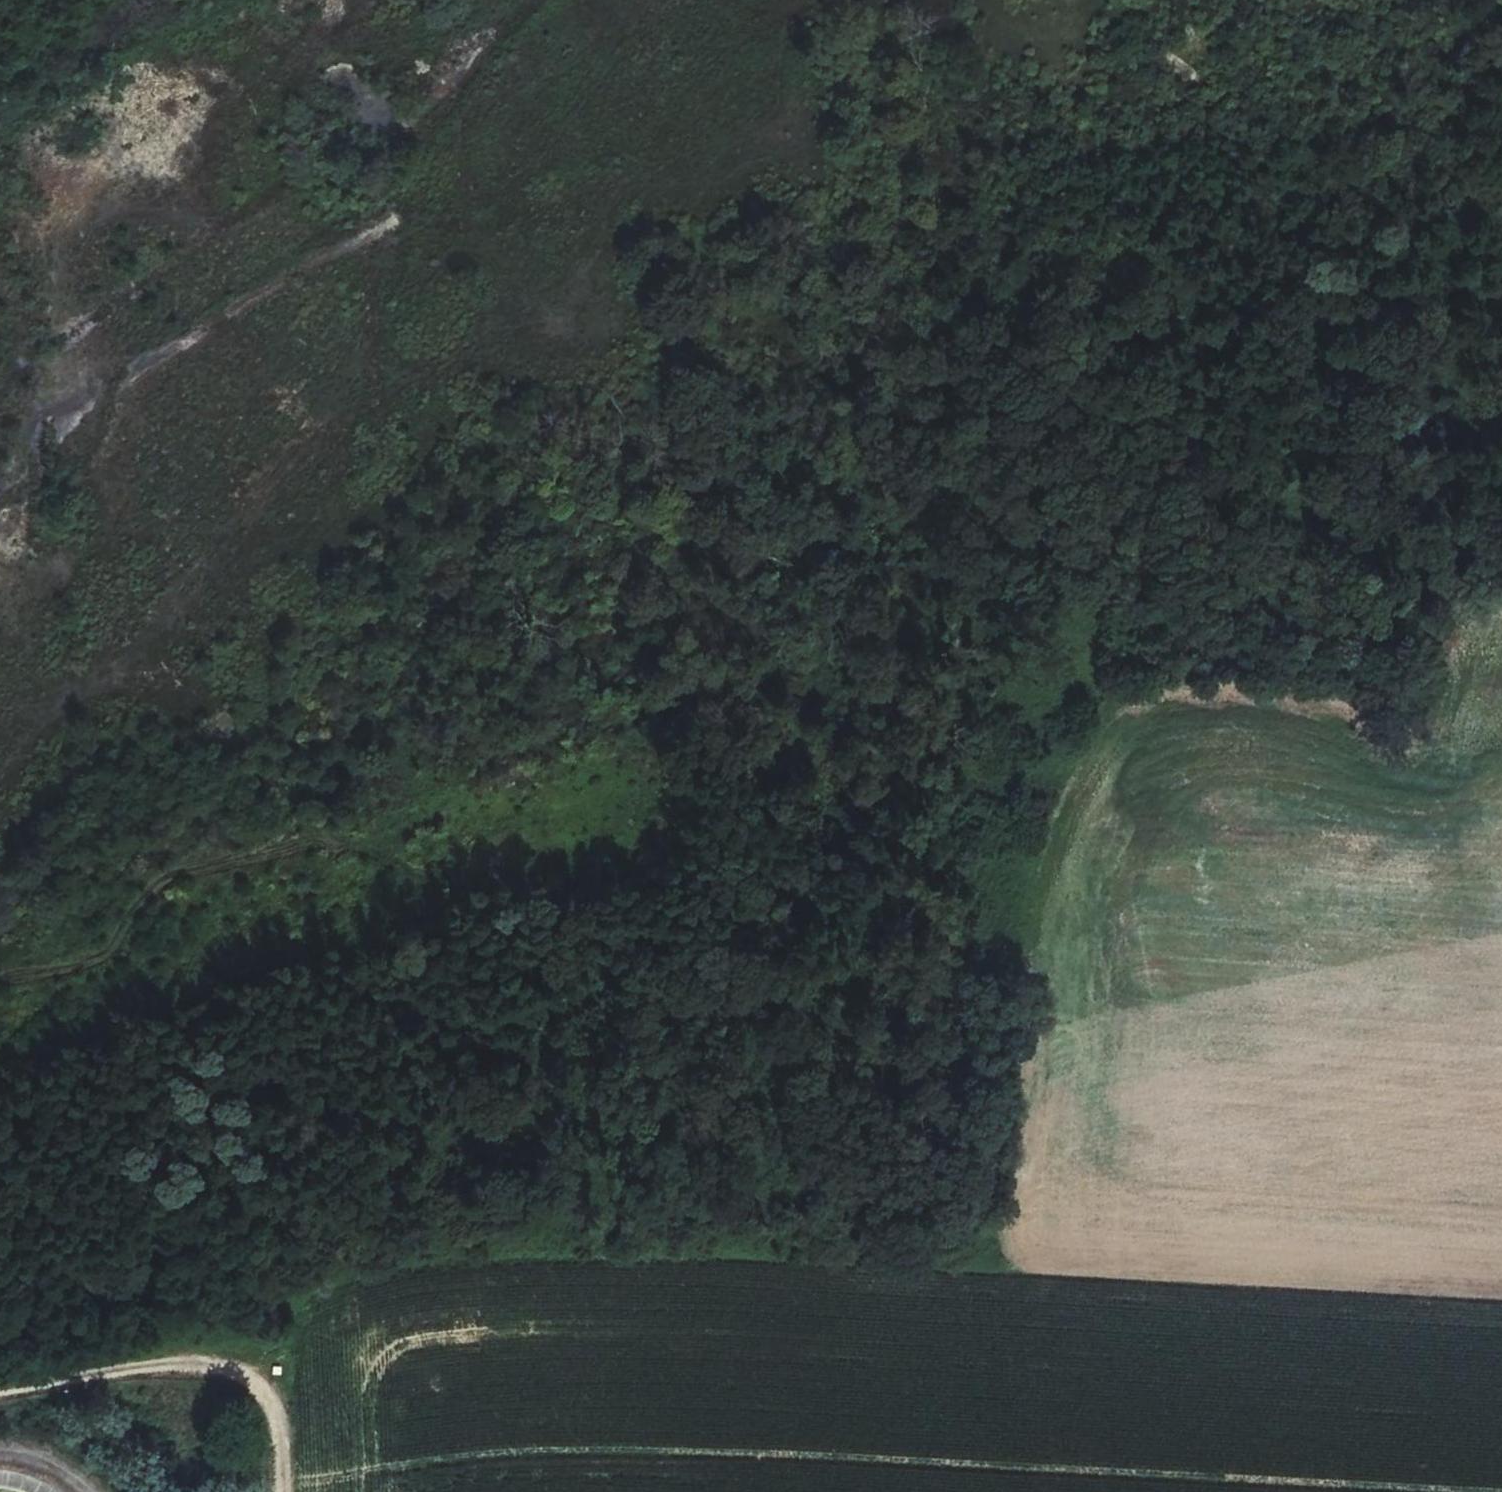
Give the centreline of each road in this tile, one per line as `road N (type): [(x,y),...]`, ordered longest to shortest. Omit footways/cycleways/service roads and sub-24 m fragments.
road 1 (track): [(282,1491),(279,1423),(239,1377),(192,1363),(0,1385)]

